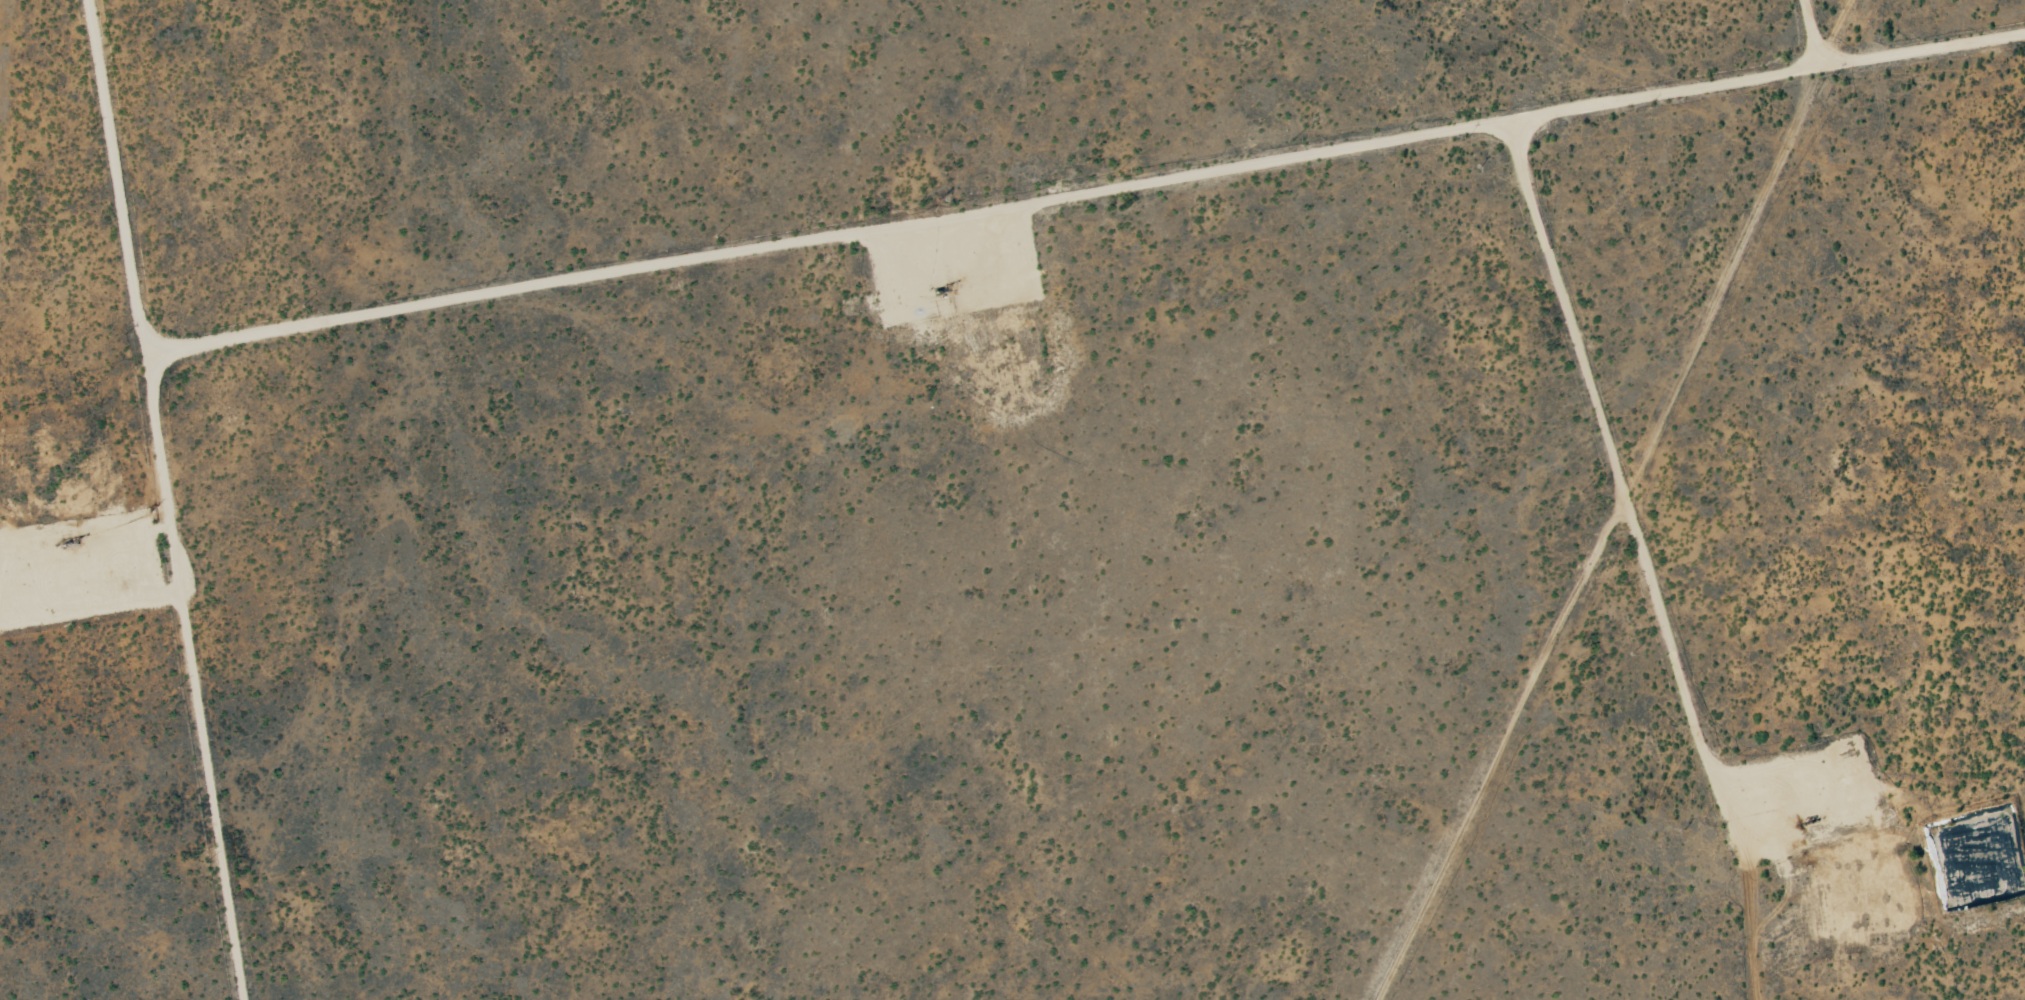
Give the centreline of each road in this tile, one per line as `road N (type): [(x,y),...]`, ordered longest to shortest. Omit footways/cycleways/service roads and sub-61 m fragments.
road 1 (track): [(0,797),(48,999)]

